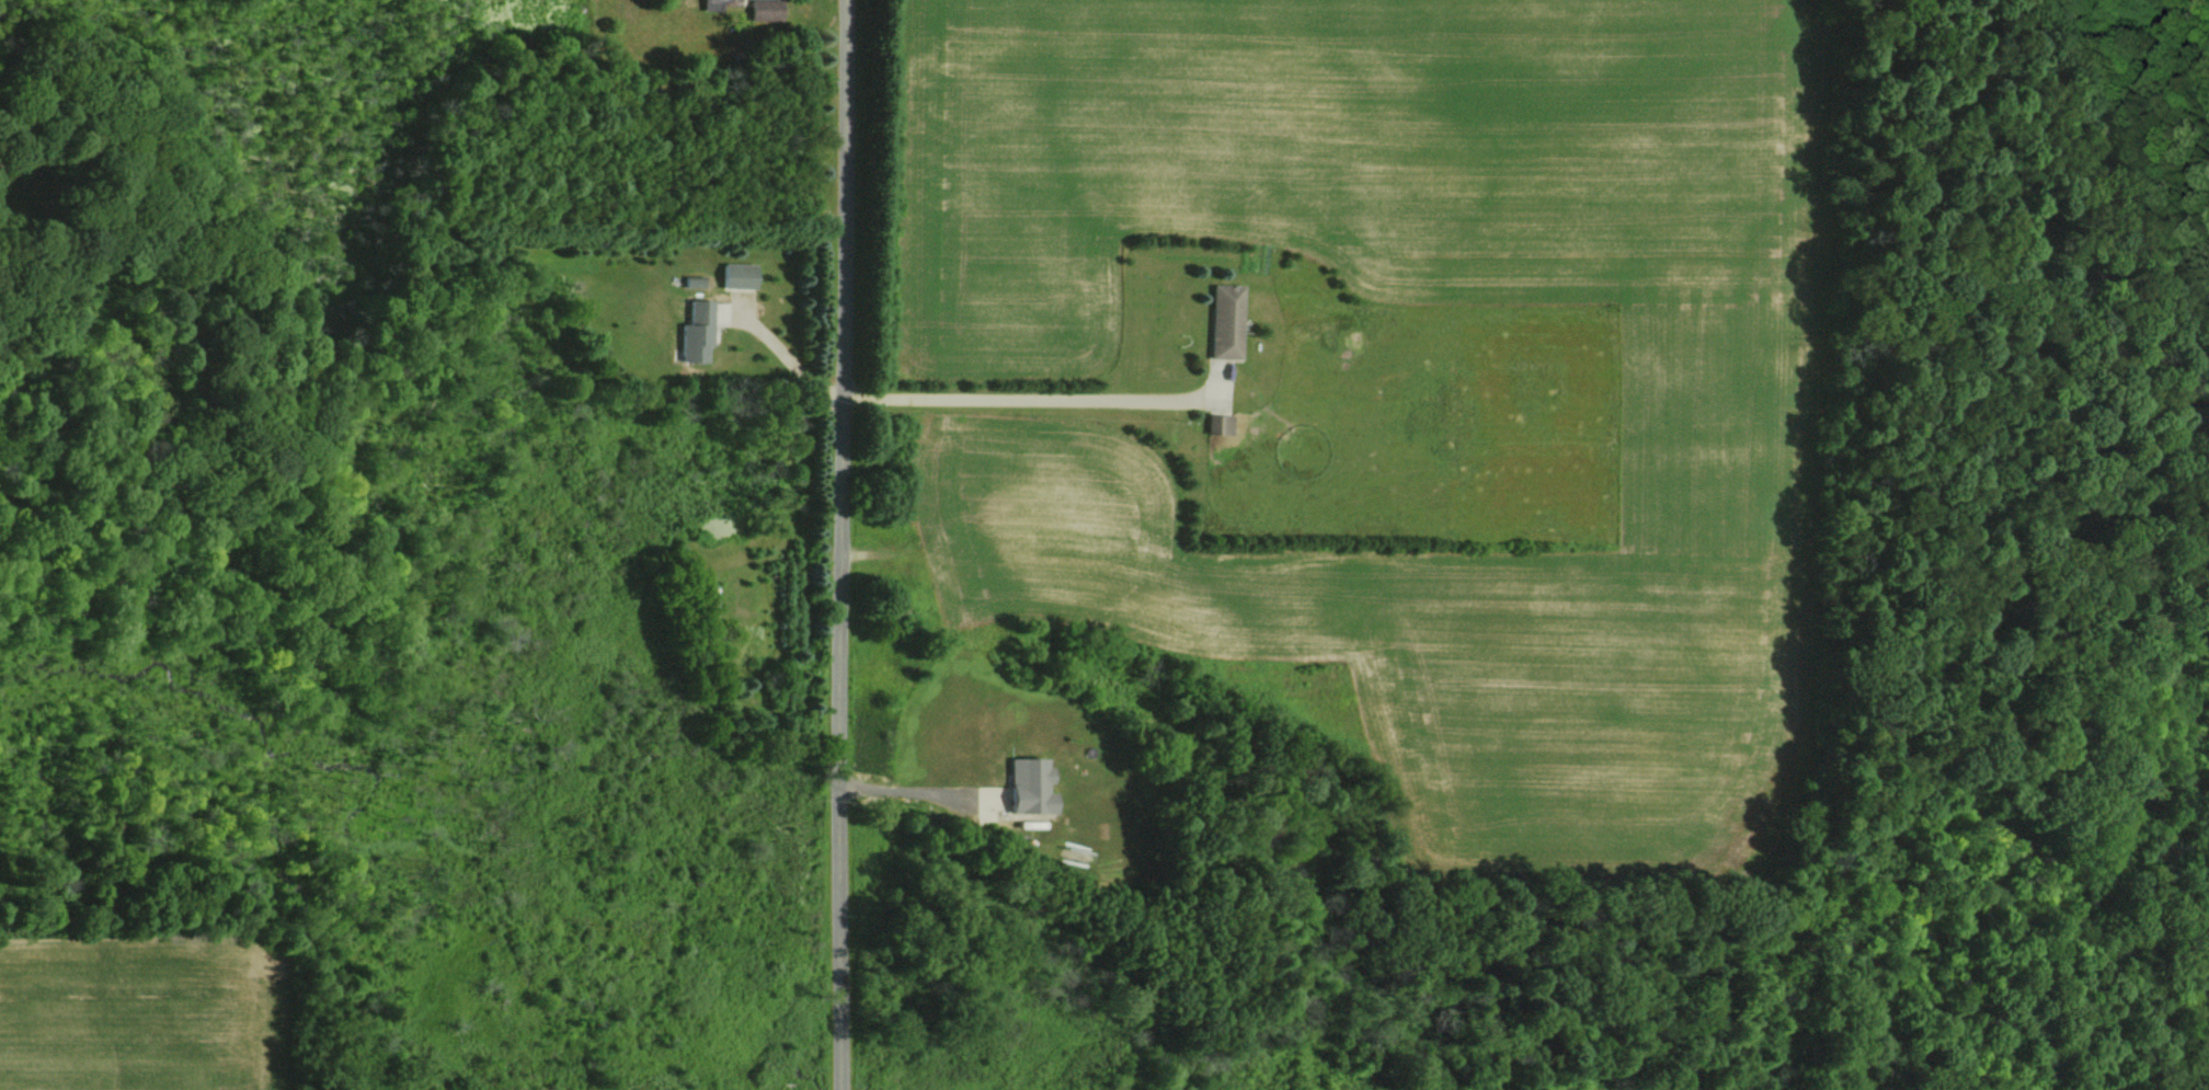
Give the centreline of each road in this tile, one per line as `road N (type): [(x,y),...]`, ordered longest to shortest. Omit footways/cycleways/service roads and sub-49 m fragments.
road 1 (residential): [(841,1089),(837,672),(848,0)]

